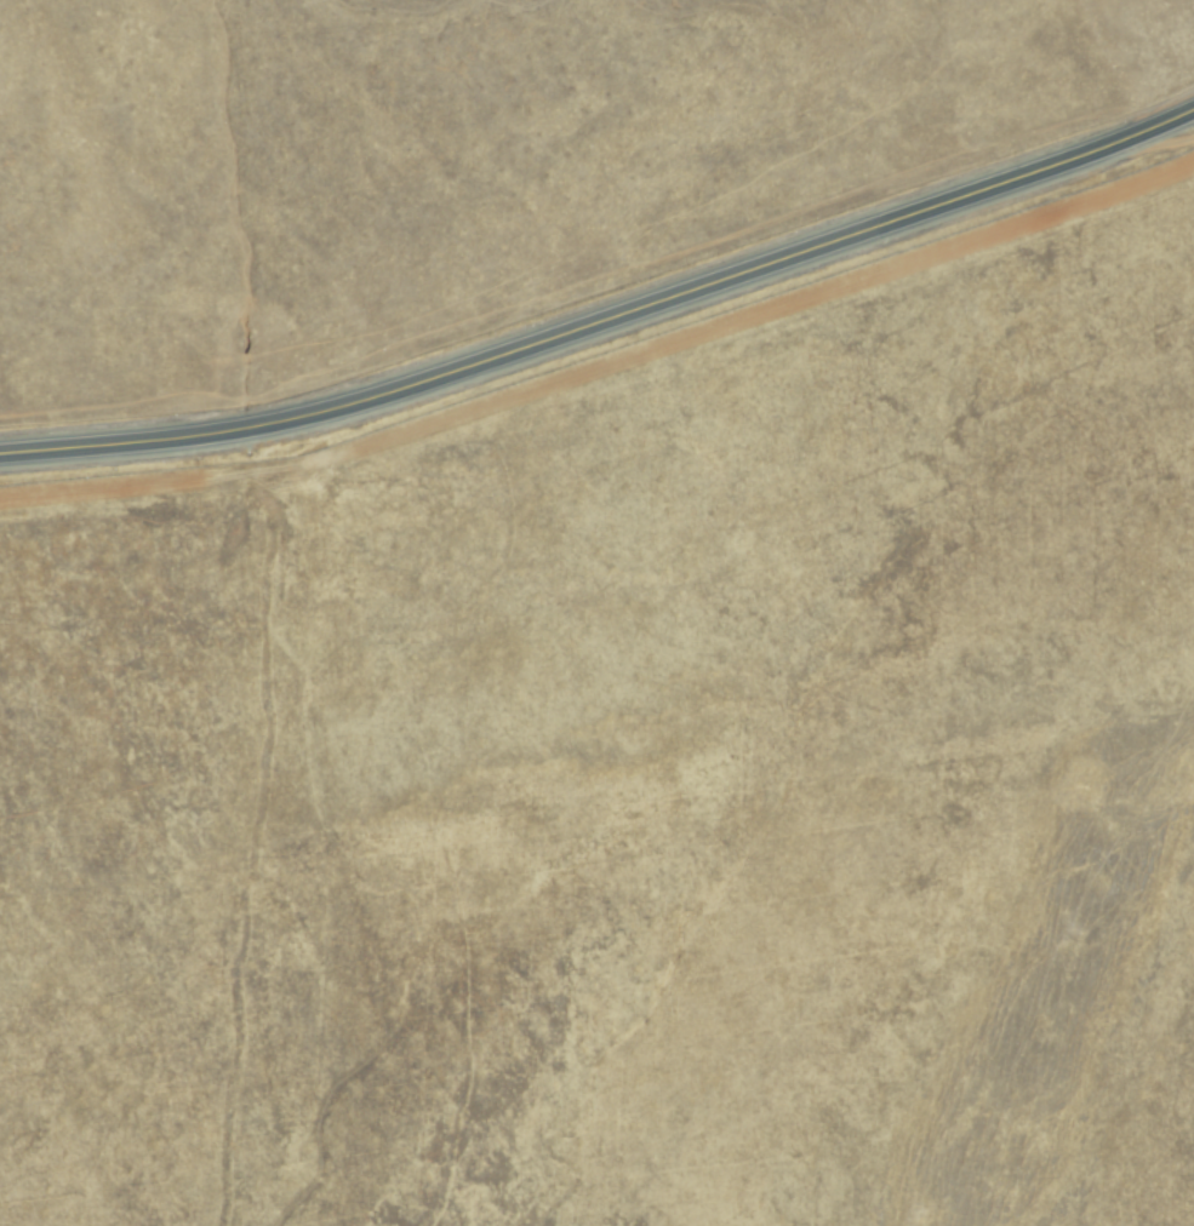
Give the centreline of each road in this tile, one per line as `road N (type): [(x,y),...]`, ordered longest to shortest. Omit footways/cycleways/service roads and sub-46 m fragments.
road 1 (tertiary): [(0,454),(244,430),(1146,122),(1193,99)]

